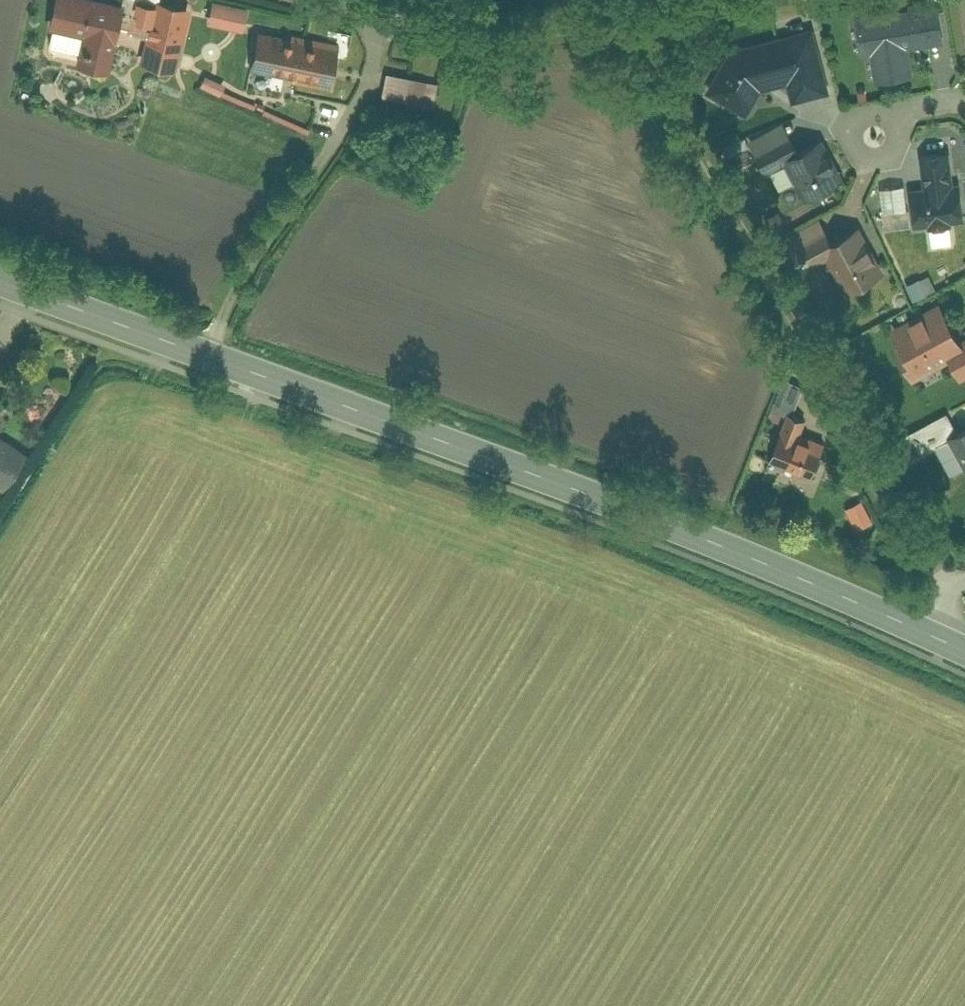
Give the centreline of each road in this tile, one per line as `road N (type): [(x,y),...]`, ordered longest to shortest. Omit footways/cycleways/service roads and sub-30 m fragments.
road 1 (primary): [(964,650),(717,542),(0,280)]
road 2 (track): [(619,36),(951,596),(928,663)]
road 3 (track): [(372,16),(498,40),(619,36)]

